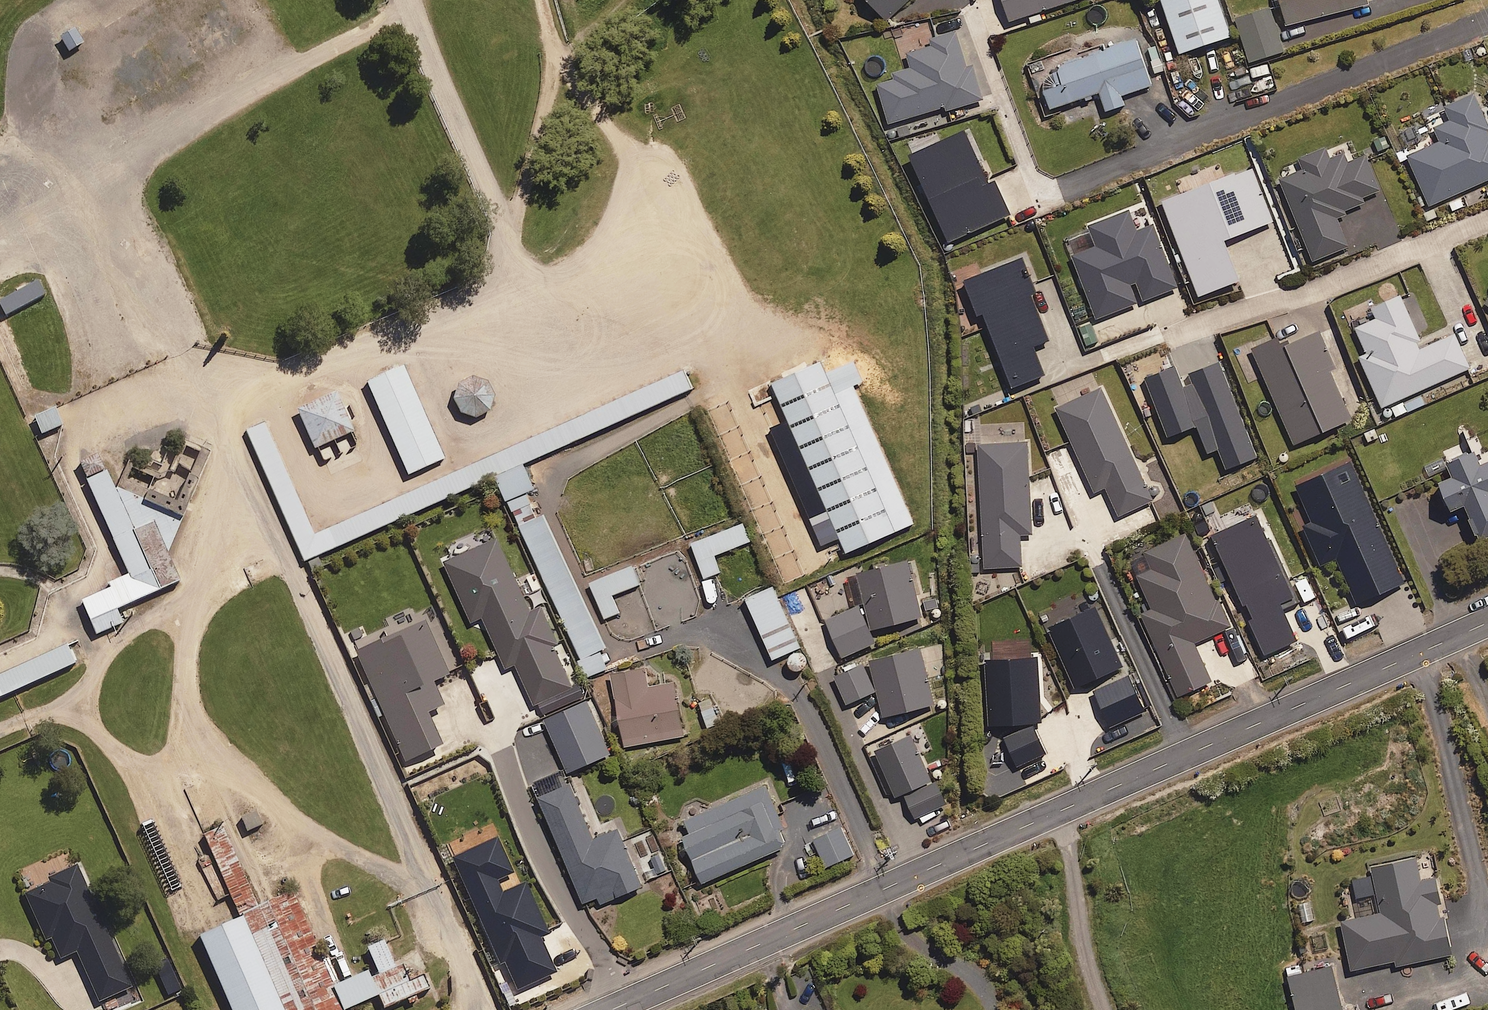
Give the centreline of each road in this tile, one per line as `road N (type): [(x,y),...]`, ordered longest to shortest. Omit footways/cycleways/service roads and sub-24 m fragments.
road 1 (tertiary): [(614,1009),(1187,755)]
road 2 (residential): [(1487,31),(1053,206)]
road 3 (residential): [(1487,225),(1165,358)]
road 4 (tertiary): [(1187,755),(1487,621)]
road 5 (residential): [(1100,565),(1187,755)]

